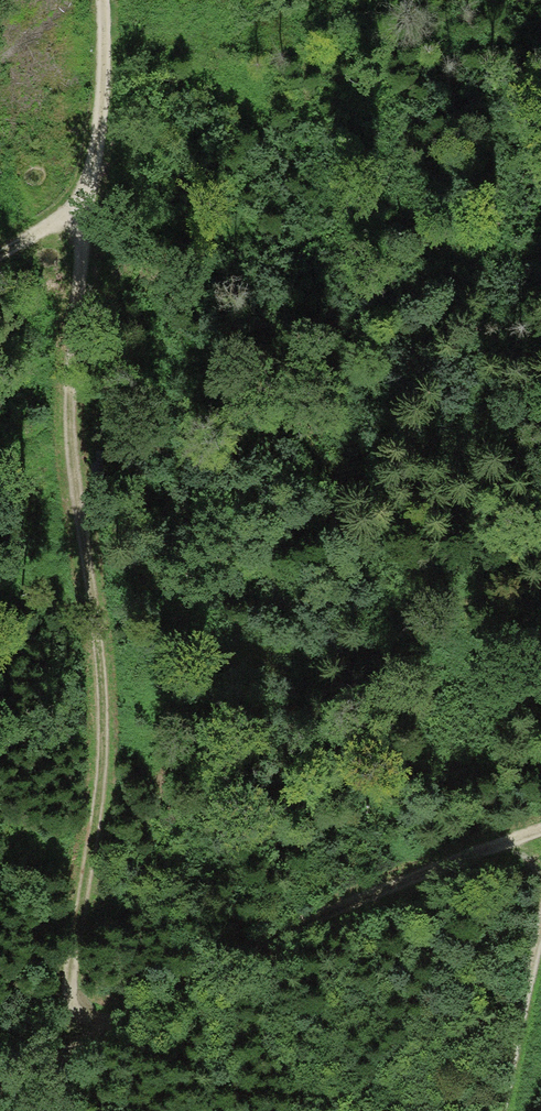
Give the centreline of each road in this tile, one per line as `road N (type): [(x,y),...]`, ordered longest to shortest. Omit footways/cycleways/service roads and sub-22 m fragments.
road 1 (track): [(92,189),(69,448),(100,680),(96,795),(68,990),(72,1008),(108,1031)]
road 2 (track): [(540,828),(305,922),(108,1031)]
road 3 (track): [(497,1110),(540,914)]
road 4 (track): [(103,0),(92,189)]
road 5 (track): [(108,1031),(0,1092)]

